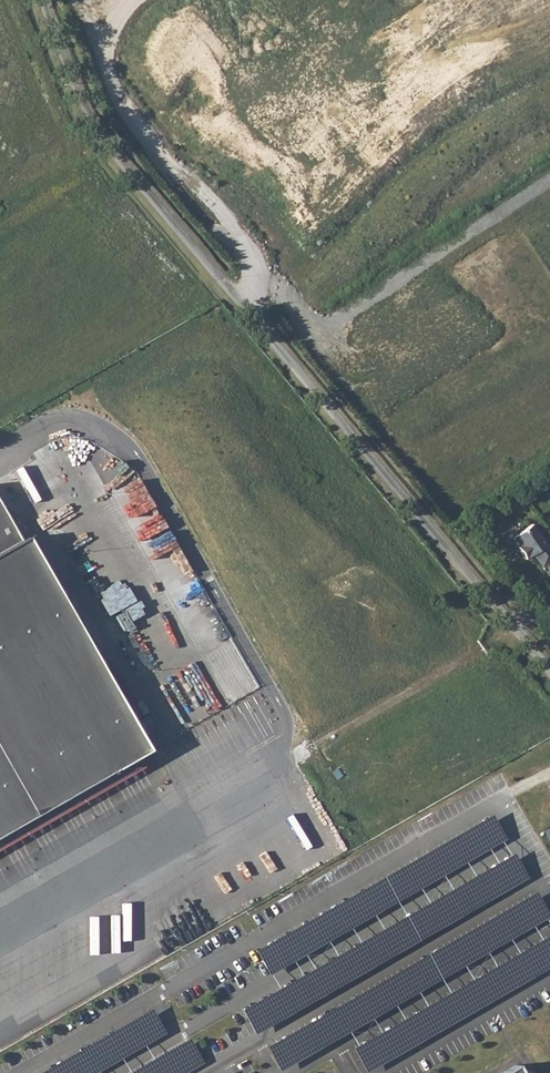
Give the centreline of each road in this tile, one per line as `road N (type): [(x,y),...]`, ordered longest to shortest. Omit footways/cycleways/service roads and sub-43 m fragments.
road 1 (unclassified): [(549,682),(99,149),(44,0)]
road 2 (track): [(133,0),(110,23),(108,68),(157,157),(229,215),(257,267),(250,286),(229,302)]

